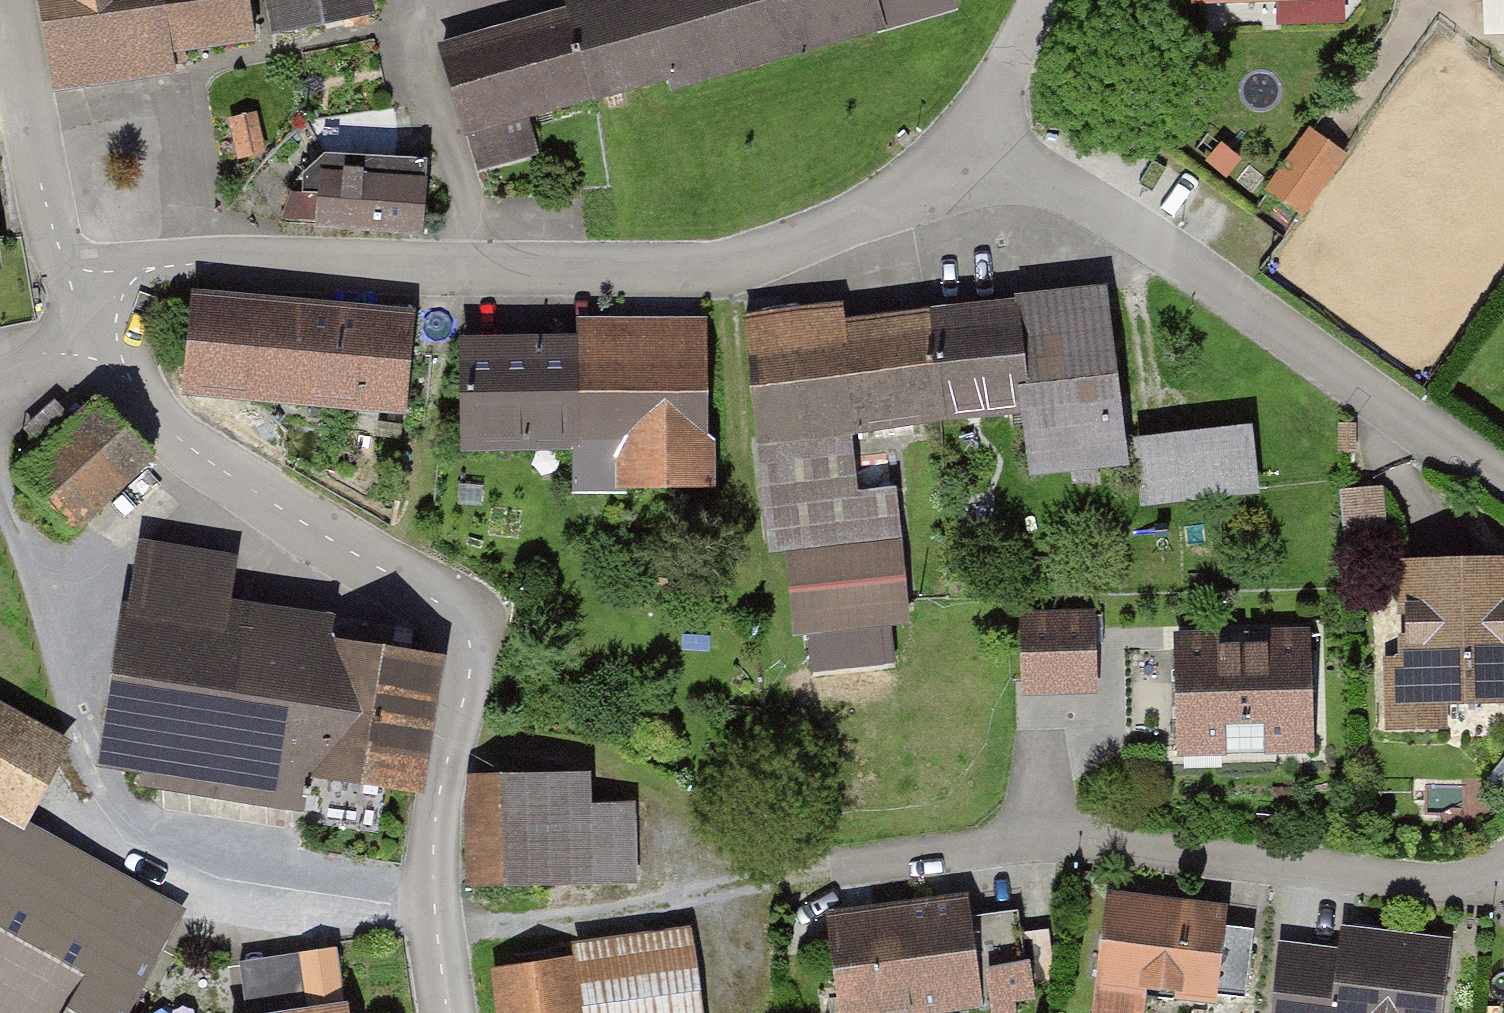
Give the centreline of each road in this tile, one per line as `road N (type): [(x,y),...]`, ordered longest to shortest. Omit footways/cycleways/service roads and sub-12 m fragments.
road 1 (unclassified): [(93,319),(135,281),(195,262),(715,270),(881,212),(979,133)]
road 2 (unclassified): [(93,319),(144,410),(201,455),(439,595),(470,637),(467,698),(438,823),(450,1012)]
road 3 (residential): [(1503,882),(1486,890),(1031,842),(789,875)]
road 4 (residential): [(979,133),(1503,483)]
road 5 (track): [(789,875),(609,914),(439,923)]
road 6 (unclassified): [(11,0),(33,112),(93,319)]
road 7 (unclassified): [(979,133),(1050,0)]

